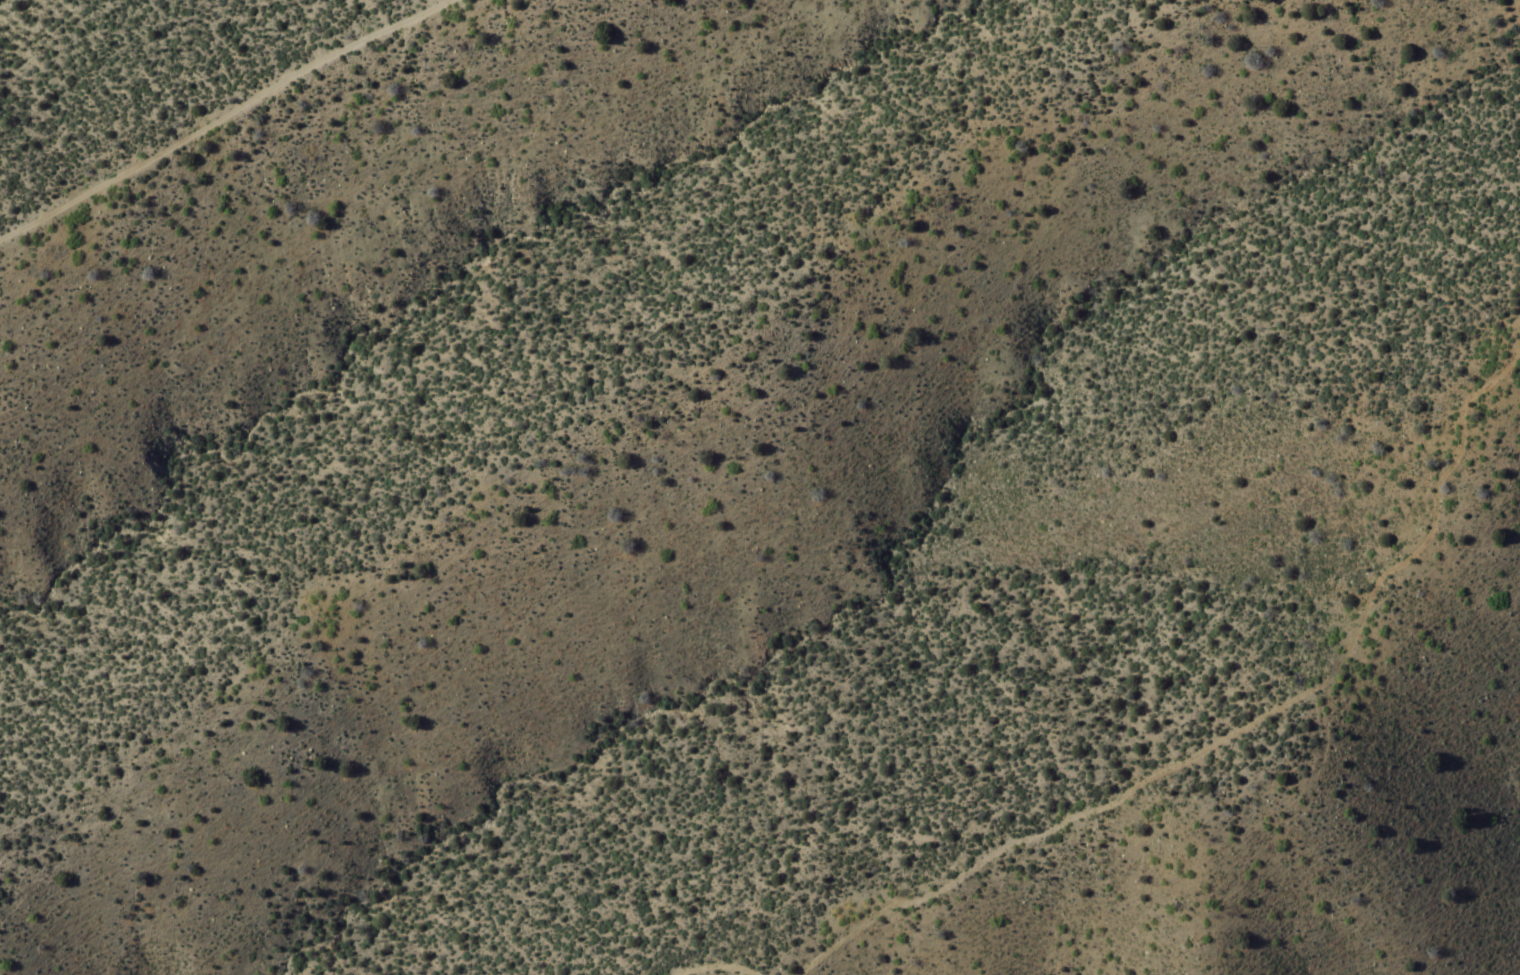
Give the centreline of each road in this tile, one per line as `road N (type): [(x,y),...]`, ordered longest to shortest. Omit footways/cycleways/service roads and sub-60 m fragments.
road 1 (track): [(0,239),(309,65),(449,0)]

